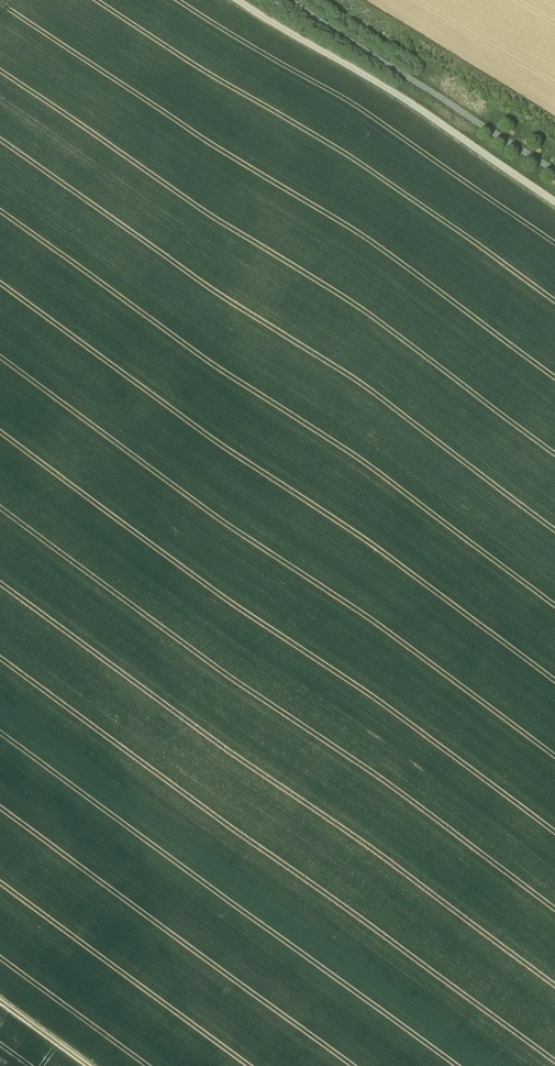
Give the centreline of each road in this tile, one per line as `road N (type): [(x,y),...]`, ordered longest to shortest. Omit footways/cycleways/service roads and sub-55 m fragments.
road 1 (track): [(554,244),(231,0)]

